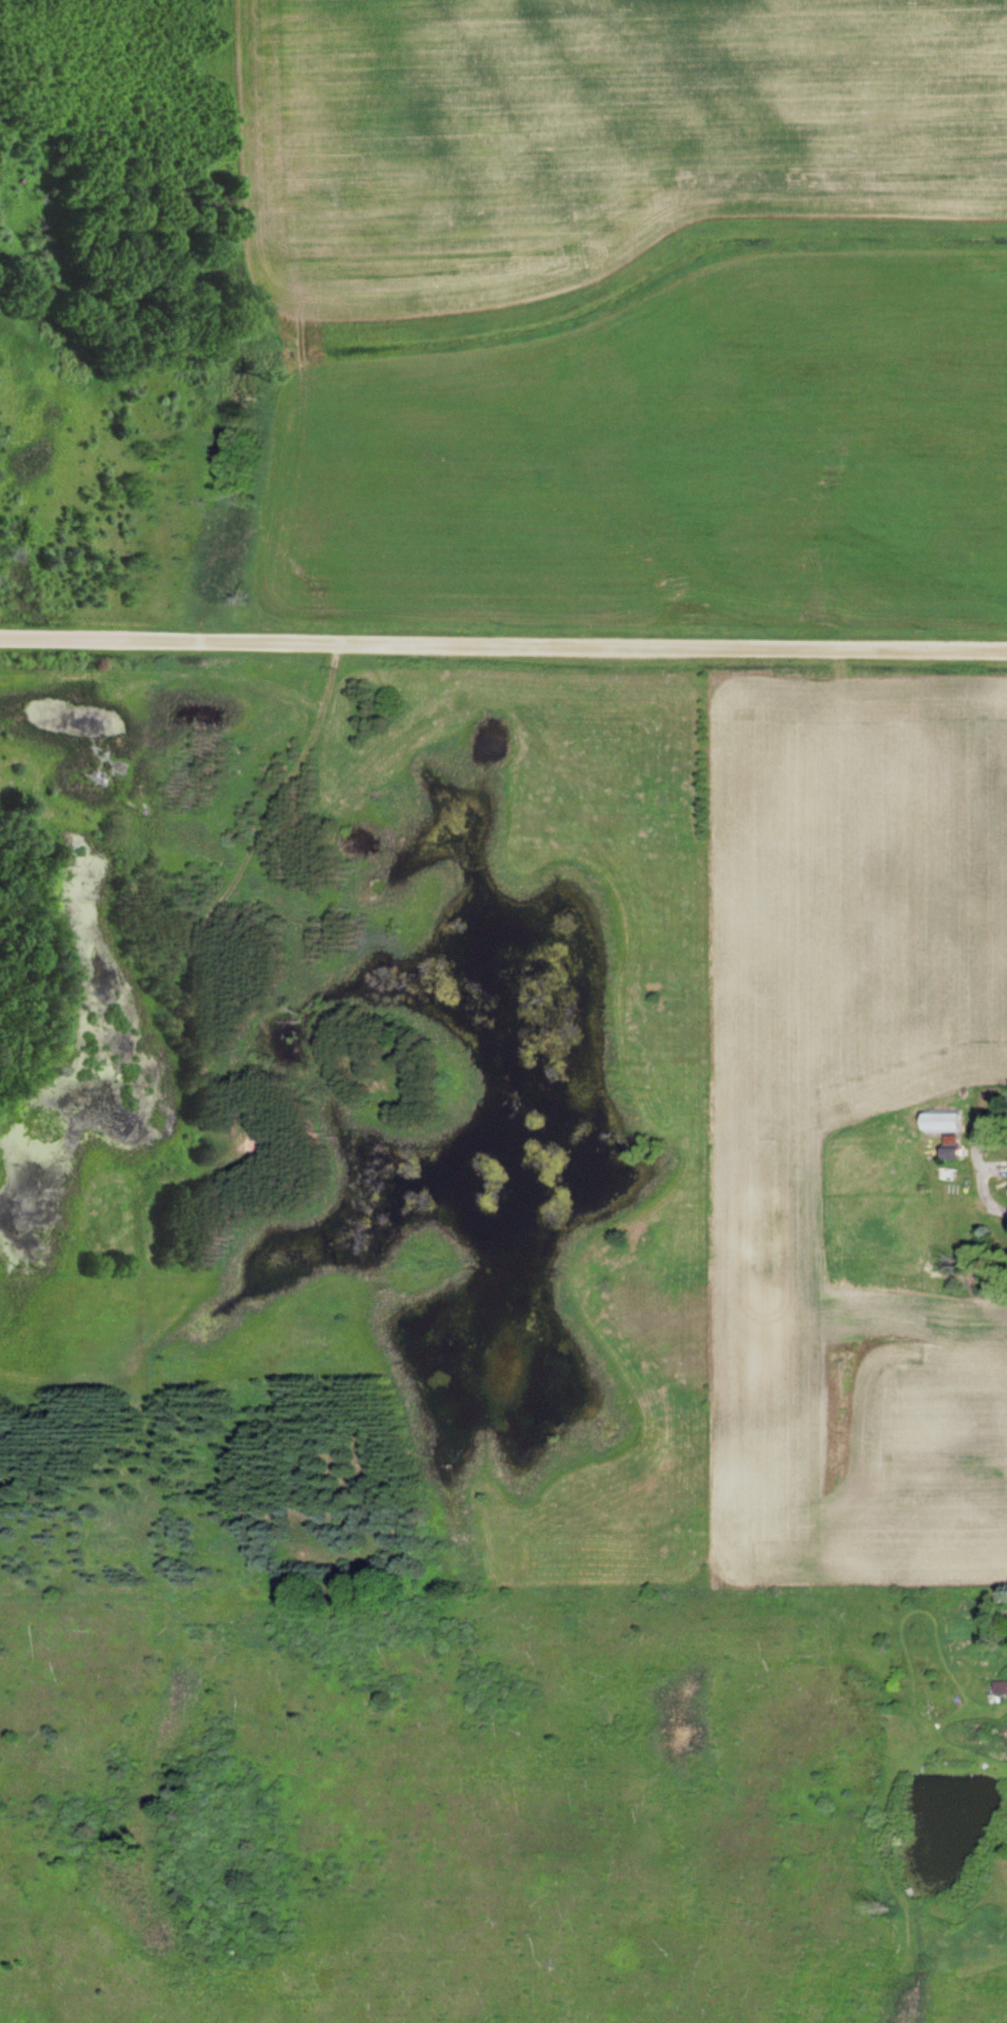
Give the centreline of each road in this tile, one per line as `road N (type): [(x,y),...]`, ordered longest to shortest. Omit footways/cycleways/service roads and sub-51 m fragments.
road 1 (residential): [(1006,646),(0,637)]

